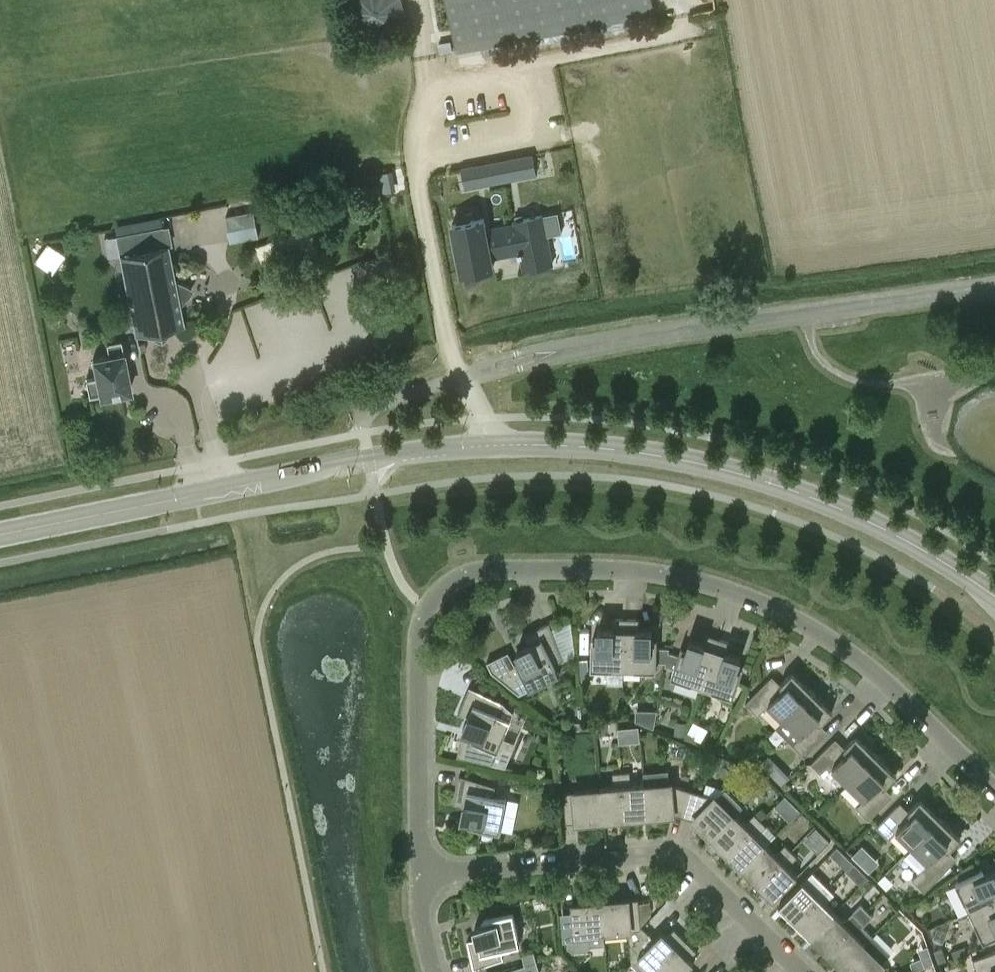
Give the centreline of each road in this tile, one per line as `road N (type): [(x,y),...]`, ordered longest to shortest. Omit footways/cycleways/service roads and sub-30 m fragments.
road 1 (residential): [(994,792),(874,674),(806,625),(714,586),(643,569),(472,574),(442,590),(424,613),(416,651),(422,872)]
road 2 (secondary): [(994,596),(838,509),(674,459),(533,445),(348,464)]
road 3 (residential): [(568,349),(994,288)]
road 4 (residential): [(800,971),(687,860),(667,855),(422,872)]
road 5 (secondary): [(0,535),(348,464)]

